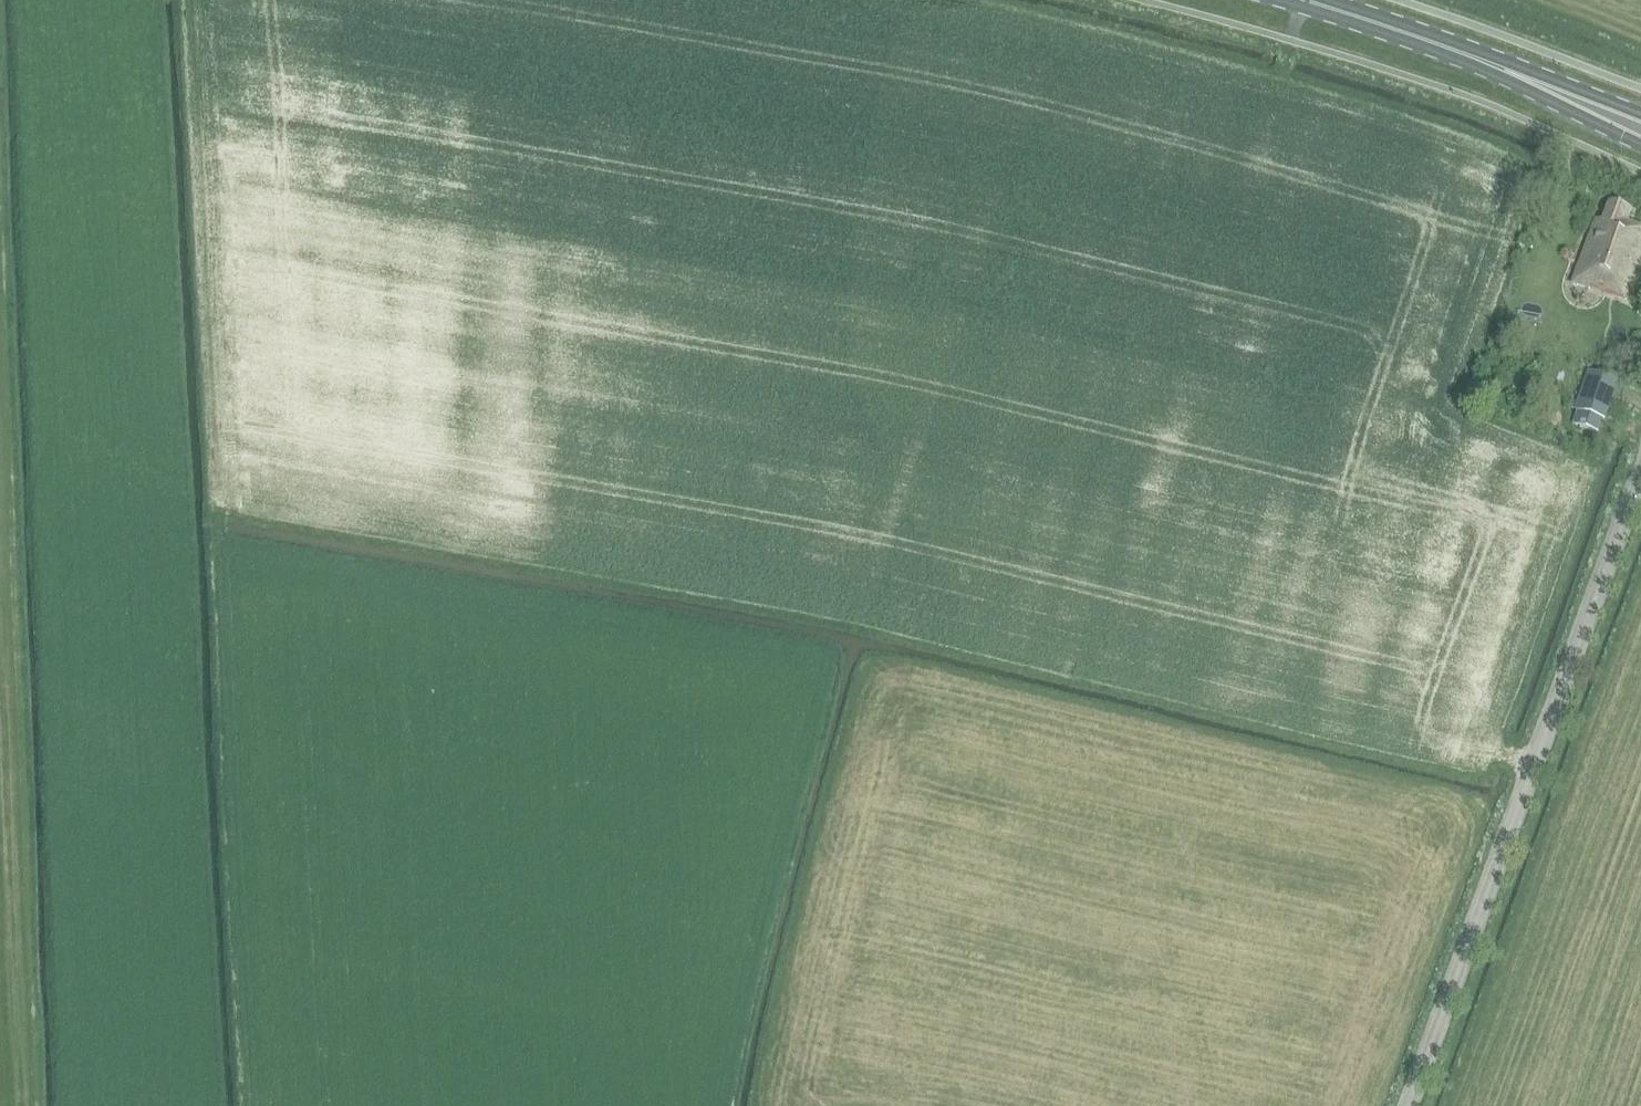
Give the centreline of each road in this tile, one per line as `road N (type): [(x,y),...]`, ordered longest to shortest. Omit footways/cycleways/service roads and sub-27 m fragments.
road 1 (unclassified): [(1398,1105),(1640,472)]
road 2 (primary): [(1293,0),(1444,51),(1640,131)]

